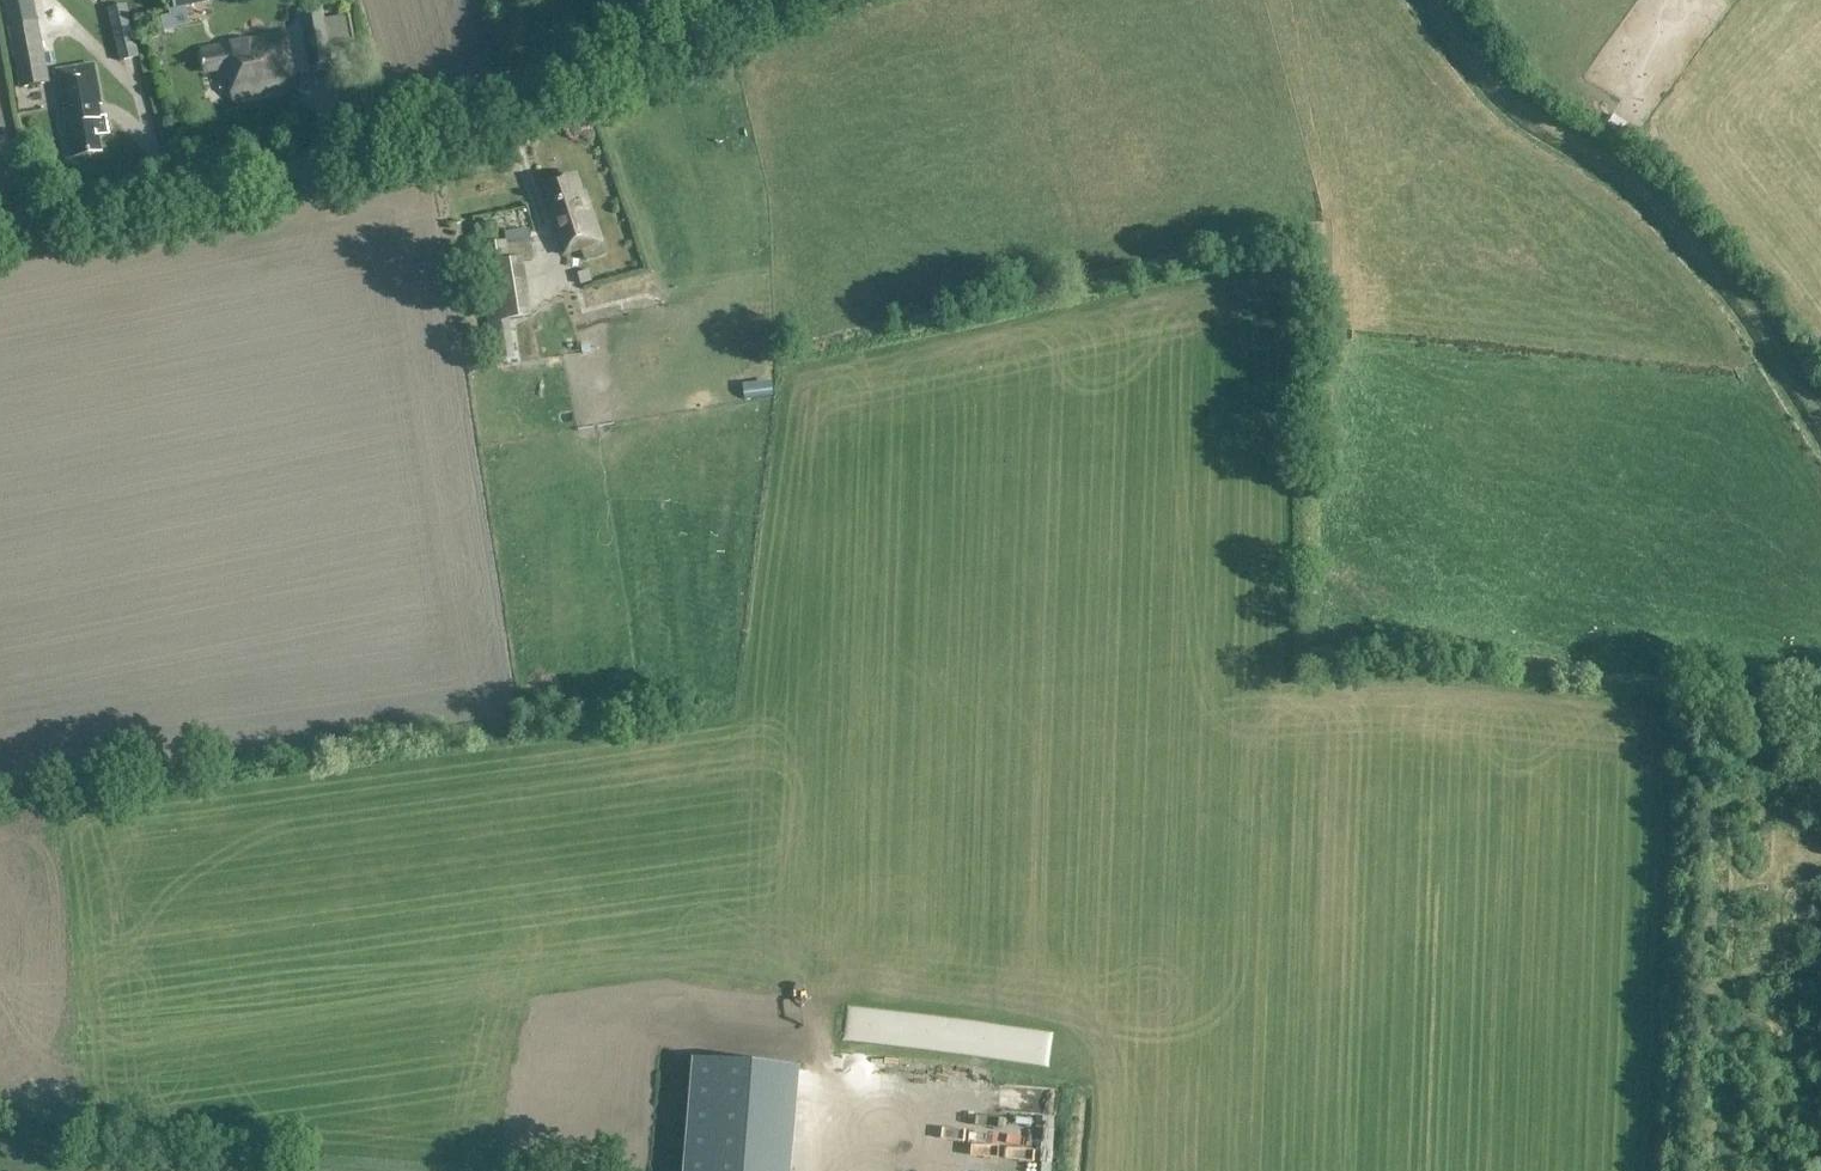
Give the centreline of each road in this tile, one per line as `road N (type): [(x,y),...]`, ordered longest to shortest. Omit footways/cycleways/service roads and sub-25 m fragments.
road 1 (unclassified): [(0,231),(419,138),(783,0)]
road 2 (track): [(1439,0),(1521,104),(1638,178),(1684,227),(1746,304),(1820,420)]

